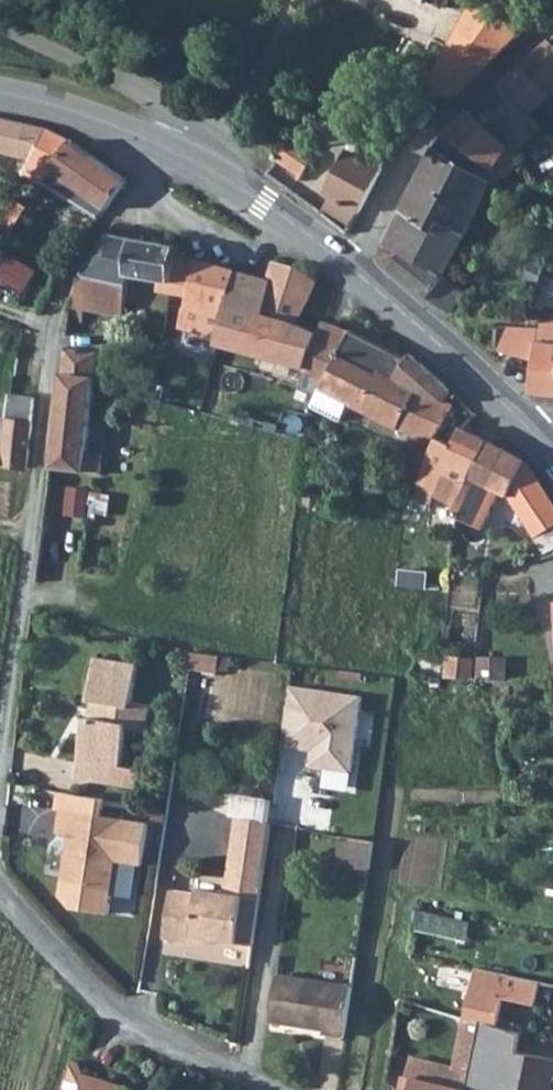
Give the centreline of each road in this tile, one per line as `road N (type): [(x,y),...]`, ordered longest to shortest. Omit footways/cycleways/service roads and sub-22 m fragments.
road 1 (unclassified): [(250,1089),(106,999),(0,883)]
road 2 (residential): [(552,36),(450,128),(354,269)]
road 3 (secondary): [(354,269),(537,434)]
road 4 (unclassified): [(184,151),(186,124),(130,75),(0,13)]
road 5 (secondary): [(184,151),(354,269)]
road 6 (secondary): [(0,94),(184,151)]

